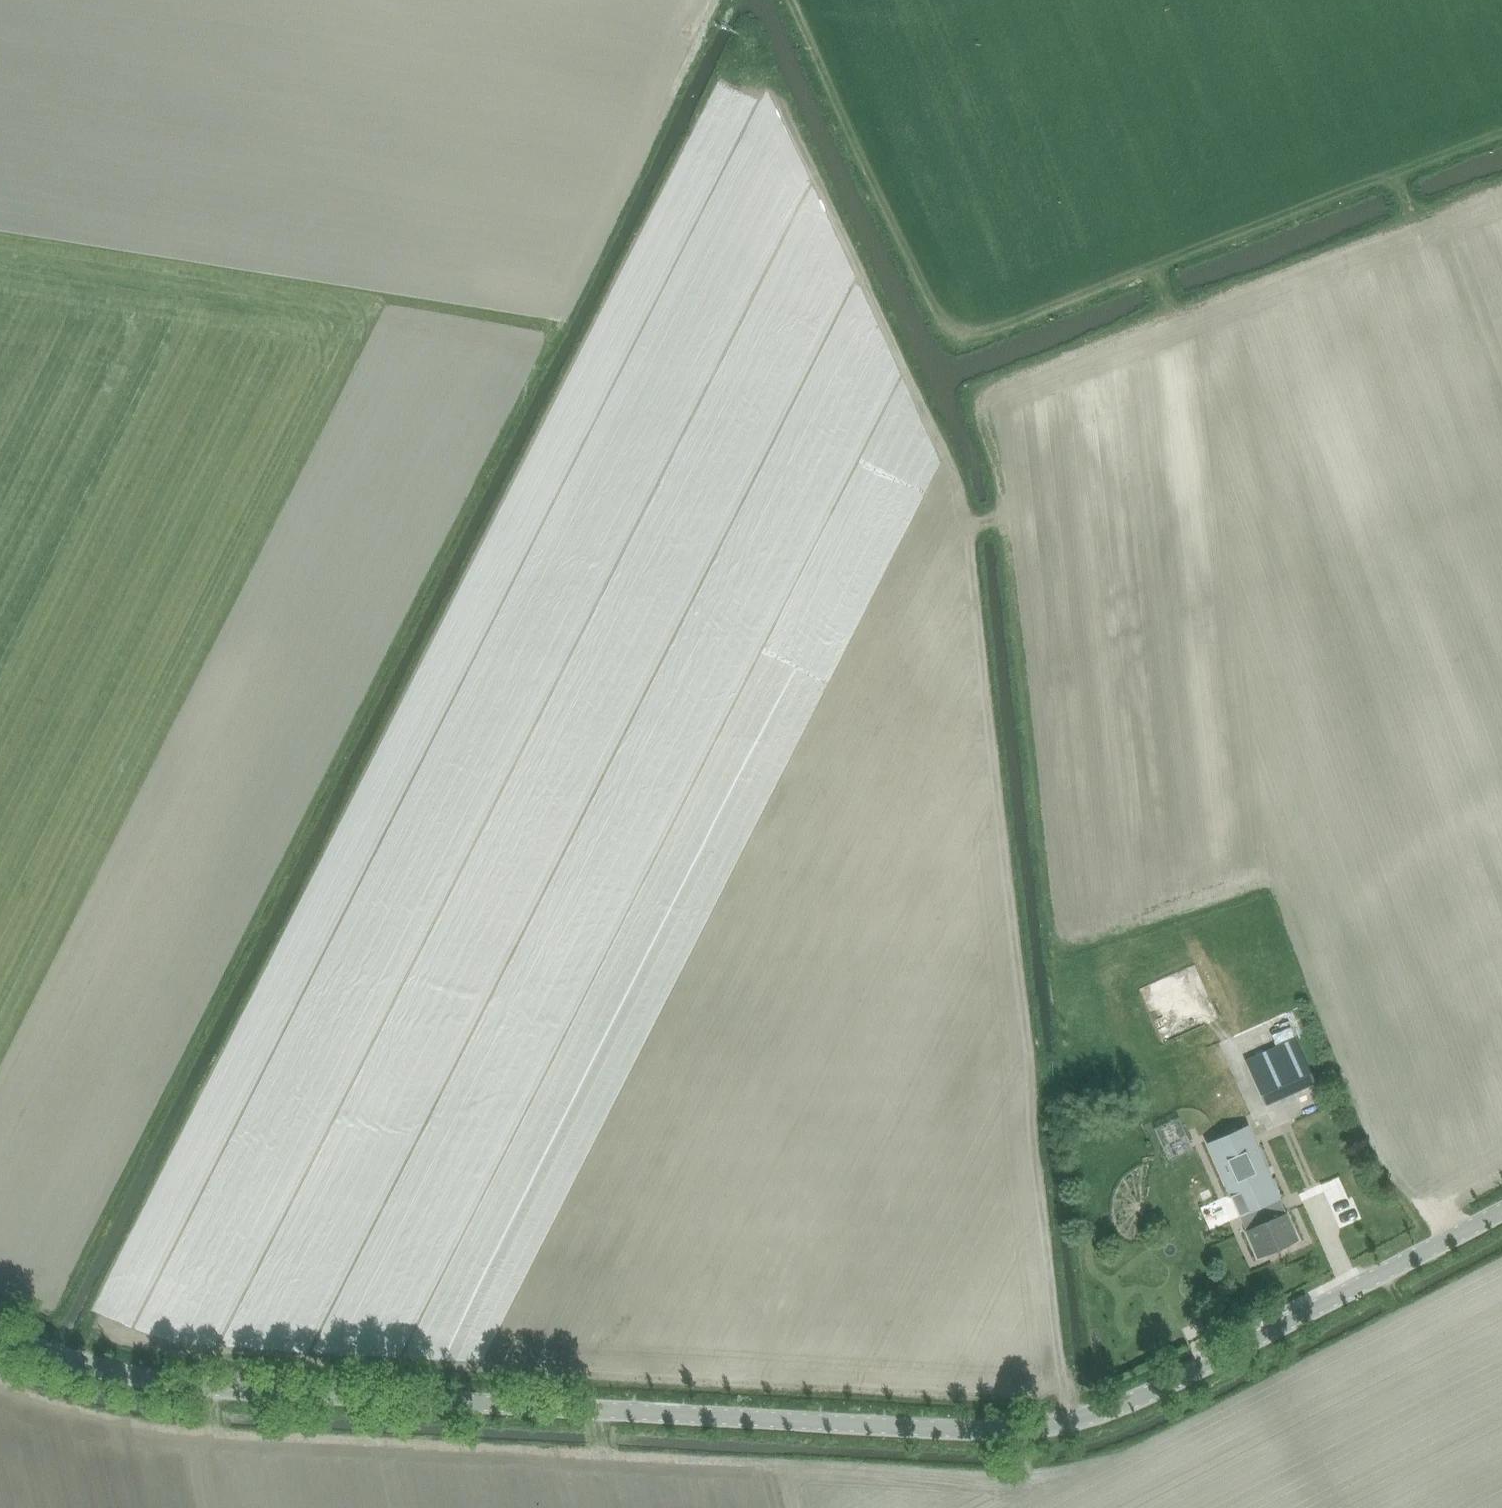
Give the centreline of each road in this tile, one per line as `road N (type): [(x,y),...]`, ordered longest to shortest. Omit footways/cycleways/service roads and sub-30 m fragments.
road 1 (unclassified): [(0,1330),(77,1363),(232,1389),(1036,1431),(1186,1378),(1501,1210)]
road 2 (track): [(444,651),(77,1363)]
road 3 (track): [(1228,1055),(1341,1293)]
road 4 (track): [(661,108),(720,0)]

